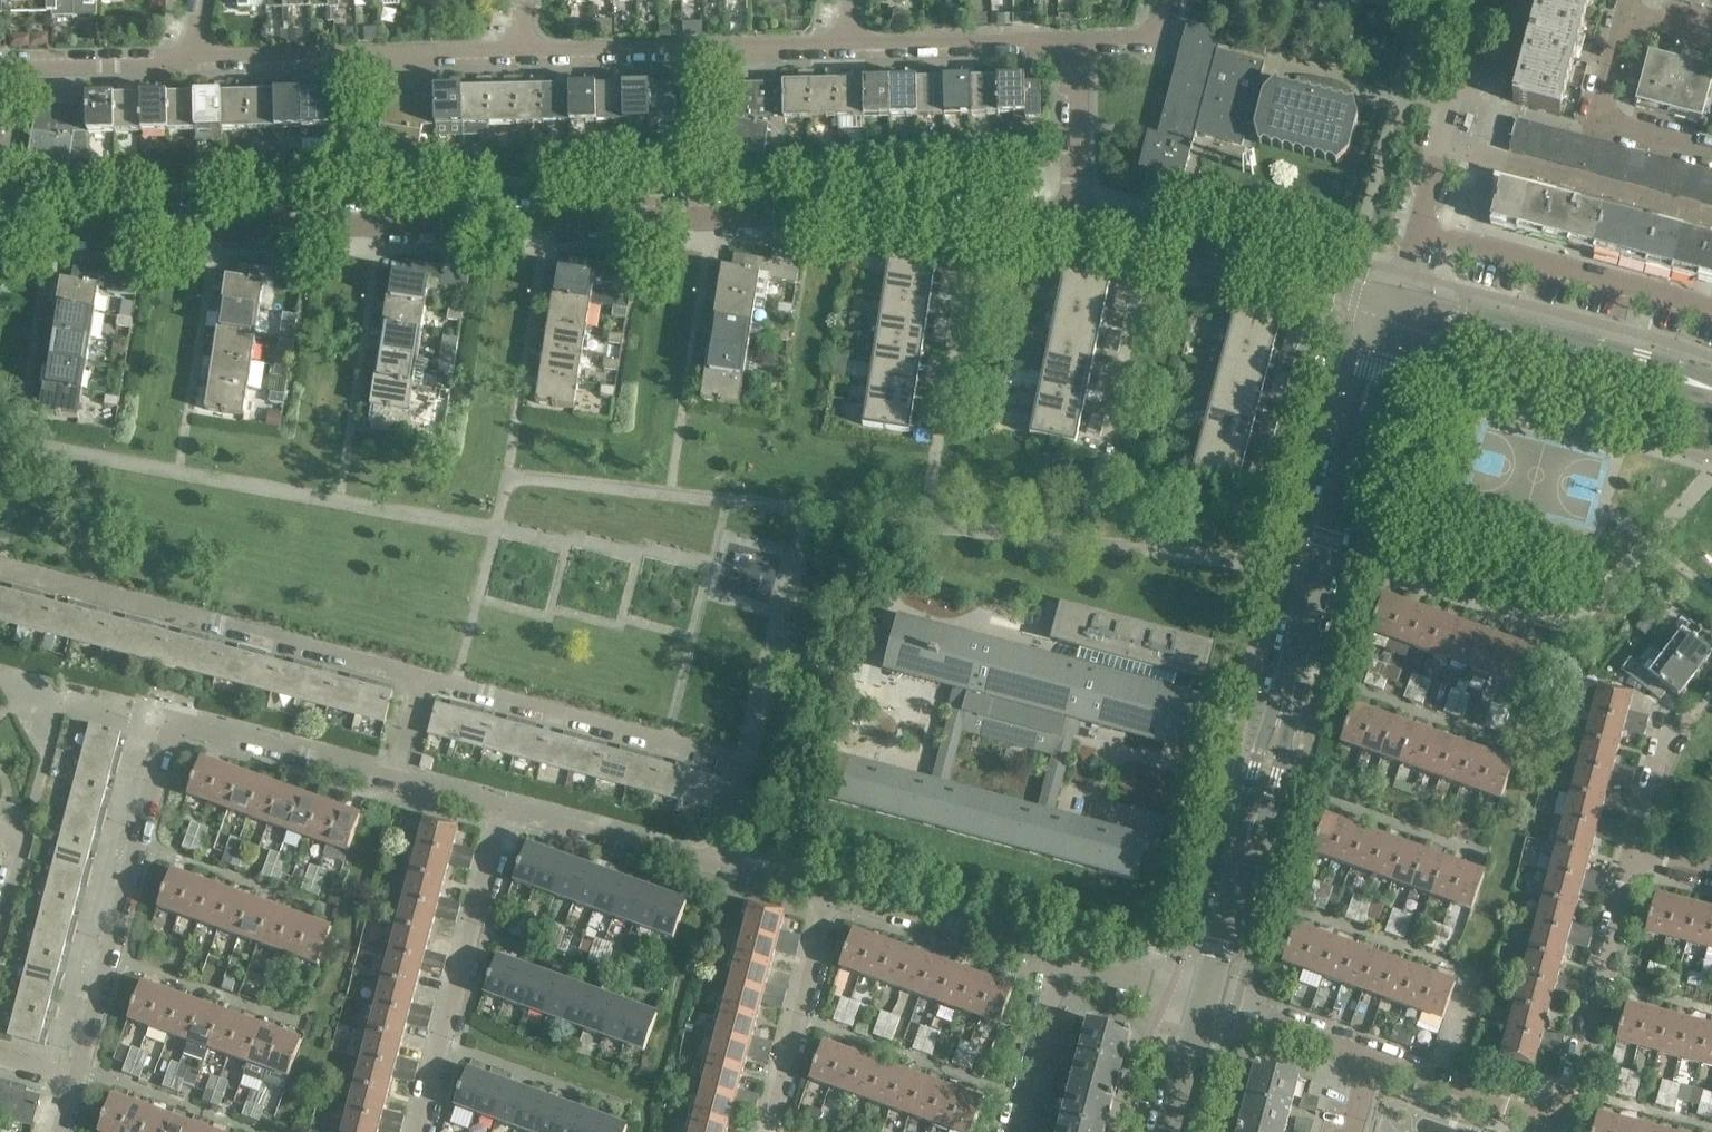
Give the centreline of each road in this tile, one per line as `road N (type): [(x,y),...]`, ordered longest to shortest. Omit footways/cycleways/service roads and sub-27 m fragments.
road 1 (residential): [(1074,223),(975,213),(708,215),(0,232)]
road 2 (unclassified): [(1209,996),(1395,306)]
road 3 (residential): [(717,864),(743,767),(410,677)]
road 4 (residential): [(410,677),(0,571)]
road 5 (residential): [(76,1077),(171,718)]
road 6 (residential): [(422,1131),(504,807)]
road 7 (residential): [(1395,306),(1074,223)]
road 8 (residential): [(195,62),(524,53)]
road 9 (residential): [(524,53),(851,45)]
road 10 (unclassified): [(1711,388),(1395,306)]
road 11 (residential): [(1419,230),(1711,311)]
road 12 (residential): [(1549,1122),(1572,1082),(1633,854)]
road 13 (residential): [(1711,218),(1444,145)]
road 14 (residential): [(768,1131),(830,894)]
road 15 (residential): [(1711,149),(1597,118),(1625,0)]
road 16 (residential): [(1058,956),(830,894)]
road 17 (residential): [(851,45),(1084,47)]
road 18 (residential): [(717,864),(504,807)]
road 19 (residential): [(383,775),(171,718)]
road 20 (residential): [(0,67),(195,62)]
road 21 (residential): [(1549,1122),(1374,1061)]
road 22 (residential): [(1011,1131),(1058,956)]
road 23 (residential): [(1374,1061),(1209,996)]
road 24 (residential): [(1074,223),(1084,47)]
road 25 (residential): [(1209,996),(1058,956)]
road 26 (residential): [(1444,145),(1482,0)]
road 27 (residential): [(1633,854),(1661,757),(1680,720)]
road 28 (unclassified): [(1173,1131),(1209,996)]
road 29 (residential): [(504,807),(383,775)]

